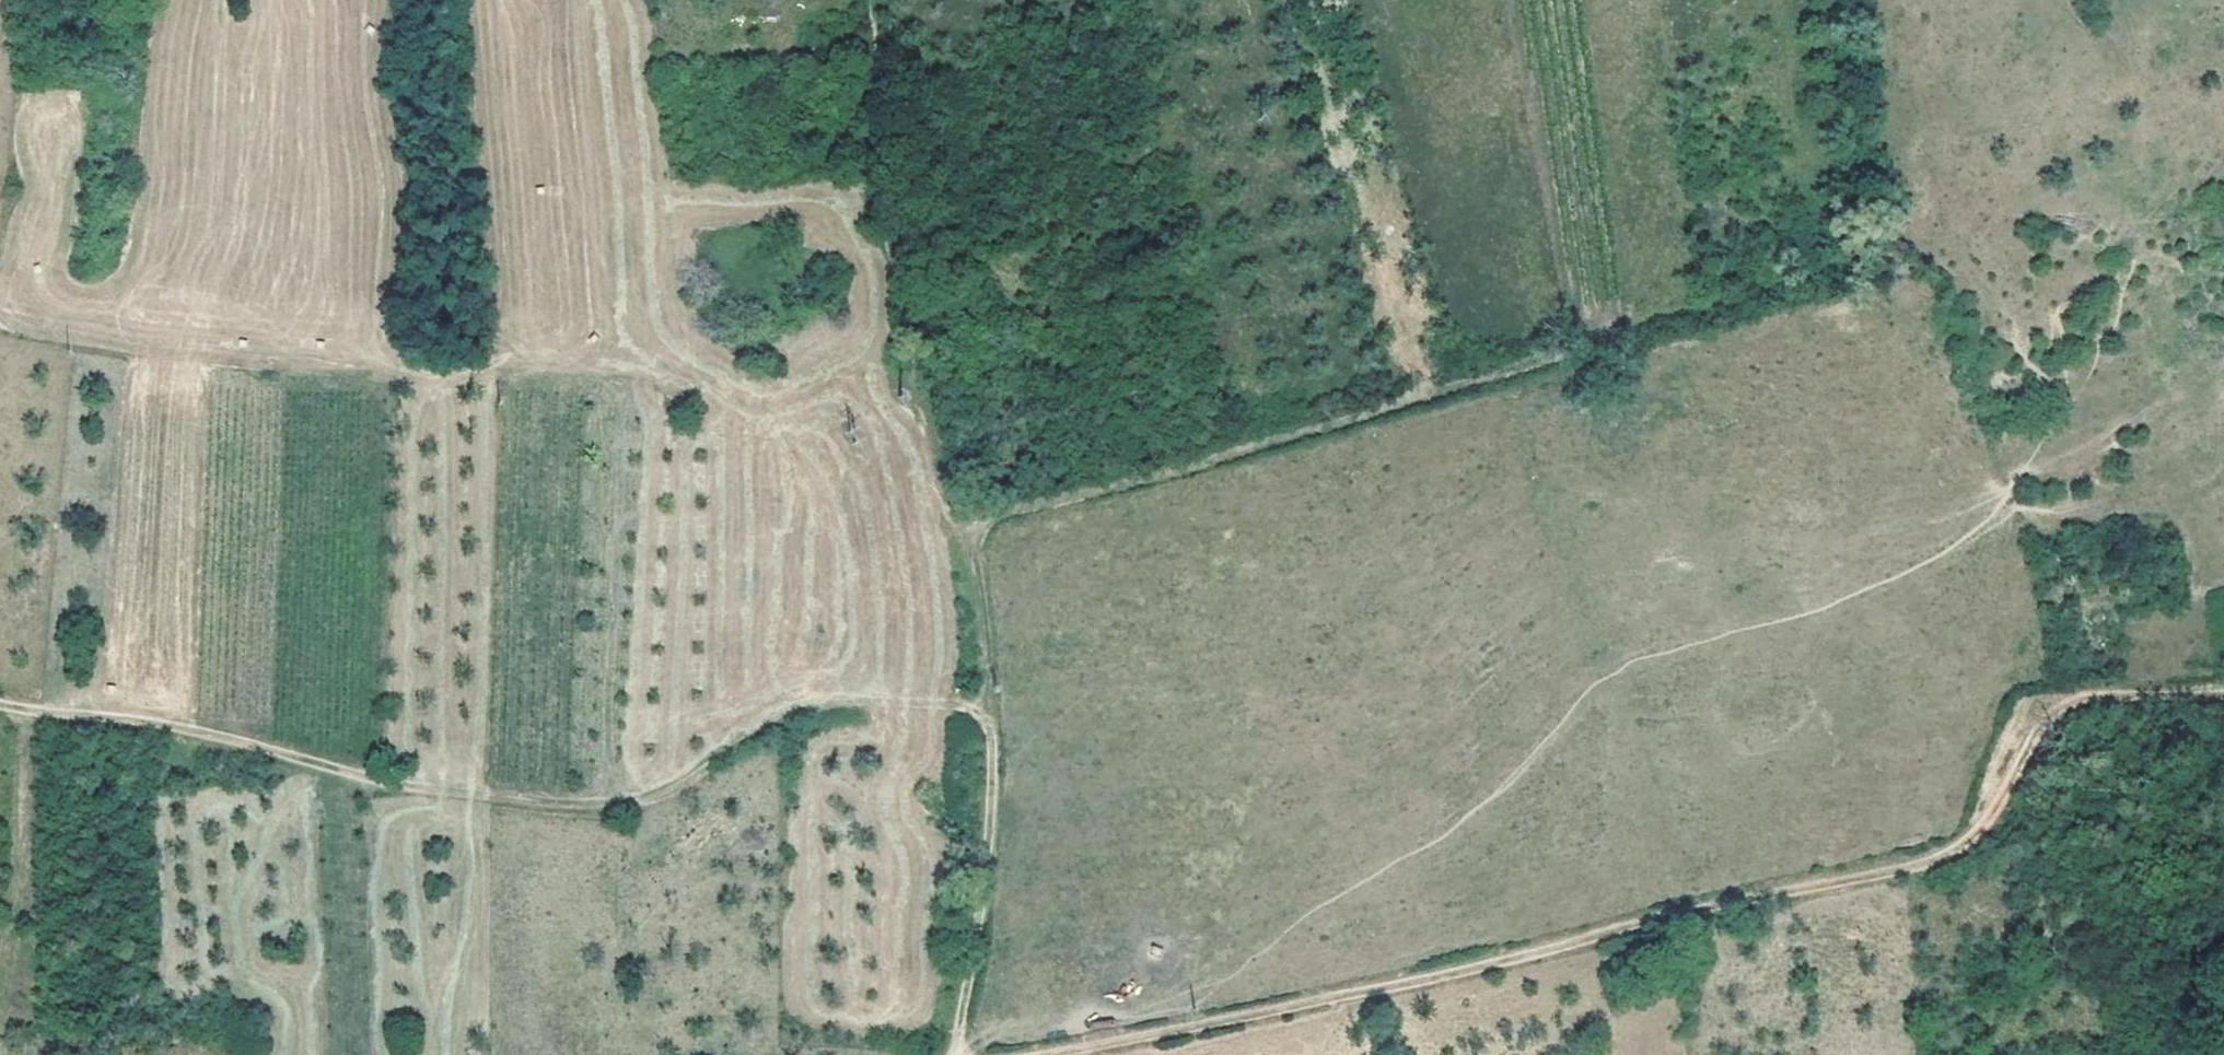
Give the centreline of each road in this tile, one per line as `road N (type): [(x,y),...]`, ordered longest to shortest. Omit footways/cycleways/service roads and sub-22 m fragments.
road 1 (track): [(2223,677),(2114,682),(2036,698),(2010,809),(1980,846),(1941,863),(1410,988),(1071,1054)]
road 2 (track): [(954,1054),(988,836),(991,708),(982,589),(916,379),(866,0)]
road 3 (track): [(0,704),(238,741),(421,789),(608,808),(685,777),(783,715),(829,706),(991,708)]

